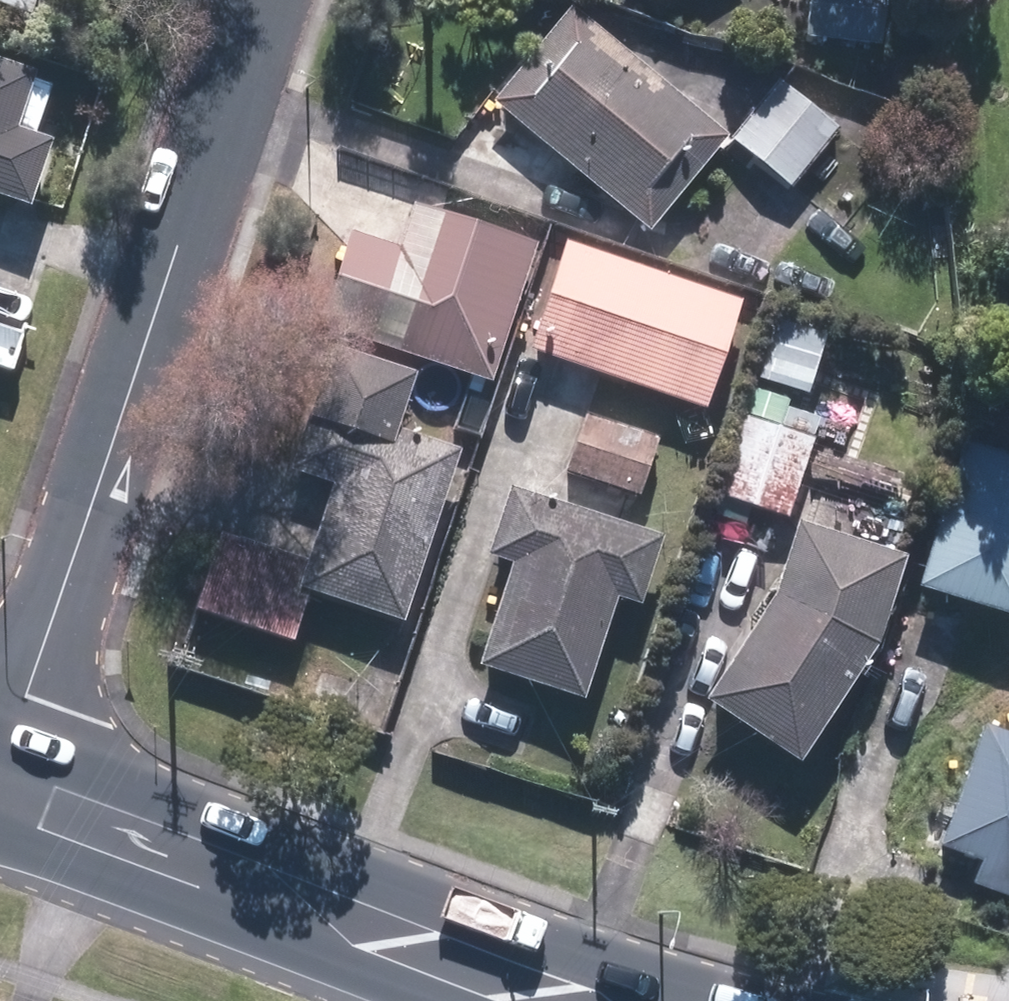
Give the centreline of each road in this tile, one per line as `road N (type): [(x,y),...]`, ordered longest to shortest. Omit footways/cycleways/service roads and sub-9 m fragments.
road 1 (residential): [(263,0),(0,768)]
road 2 (secondary): [(0,790),(570,1000)]

